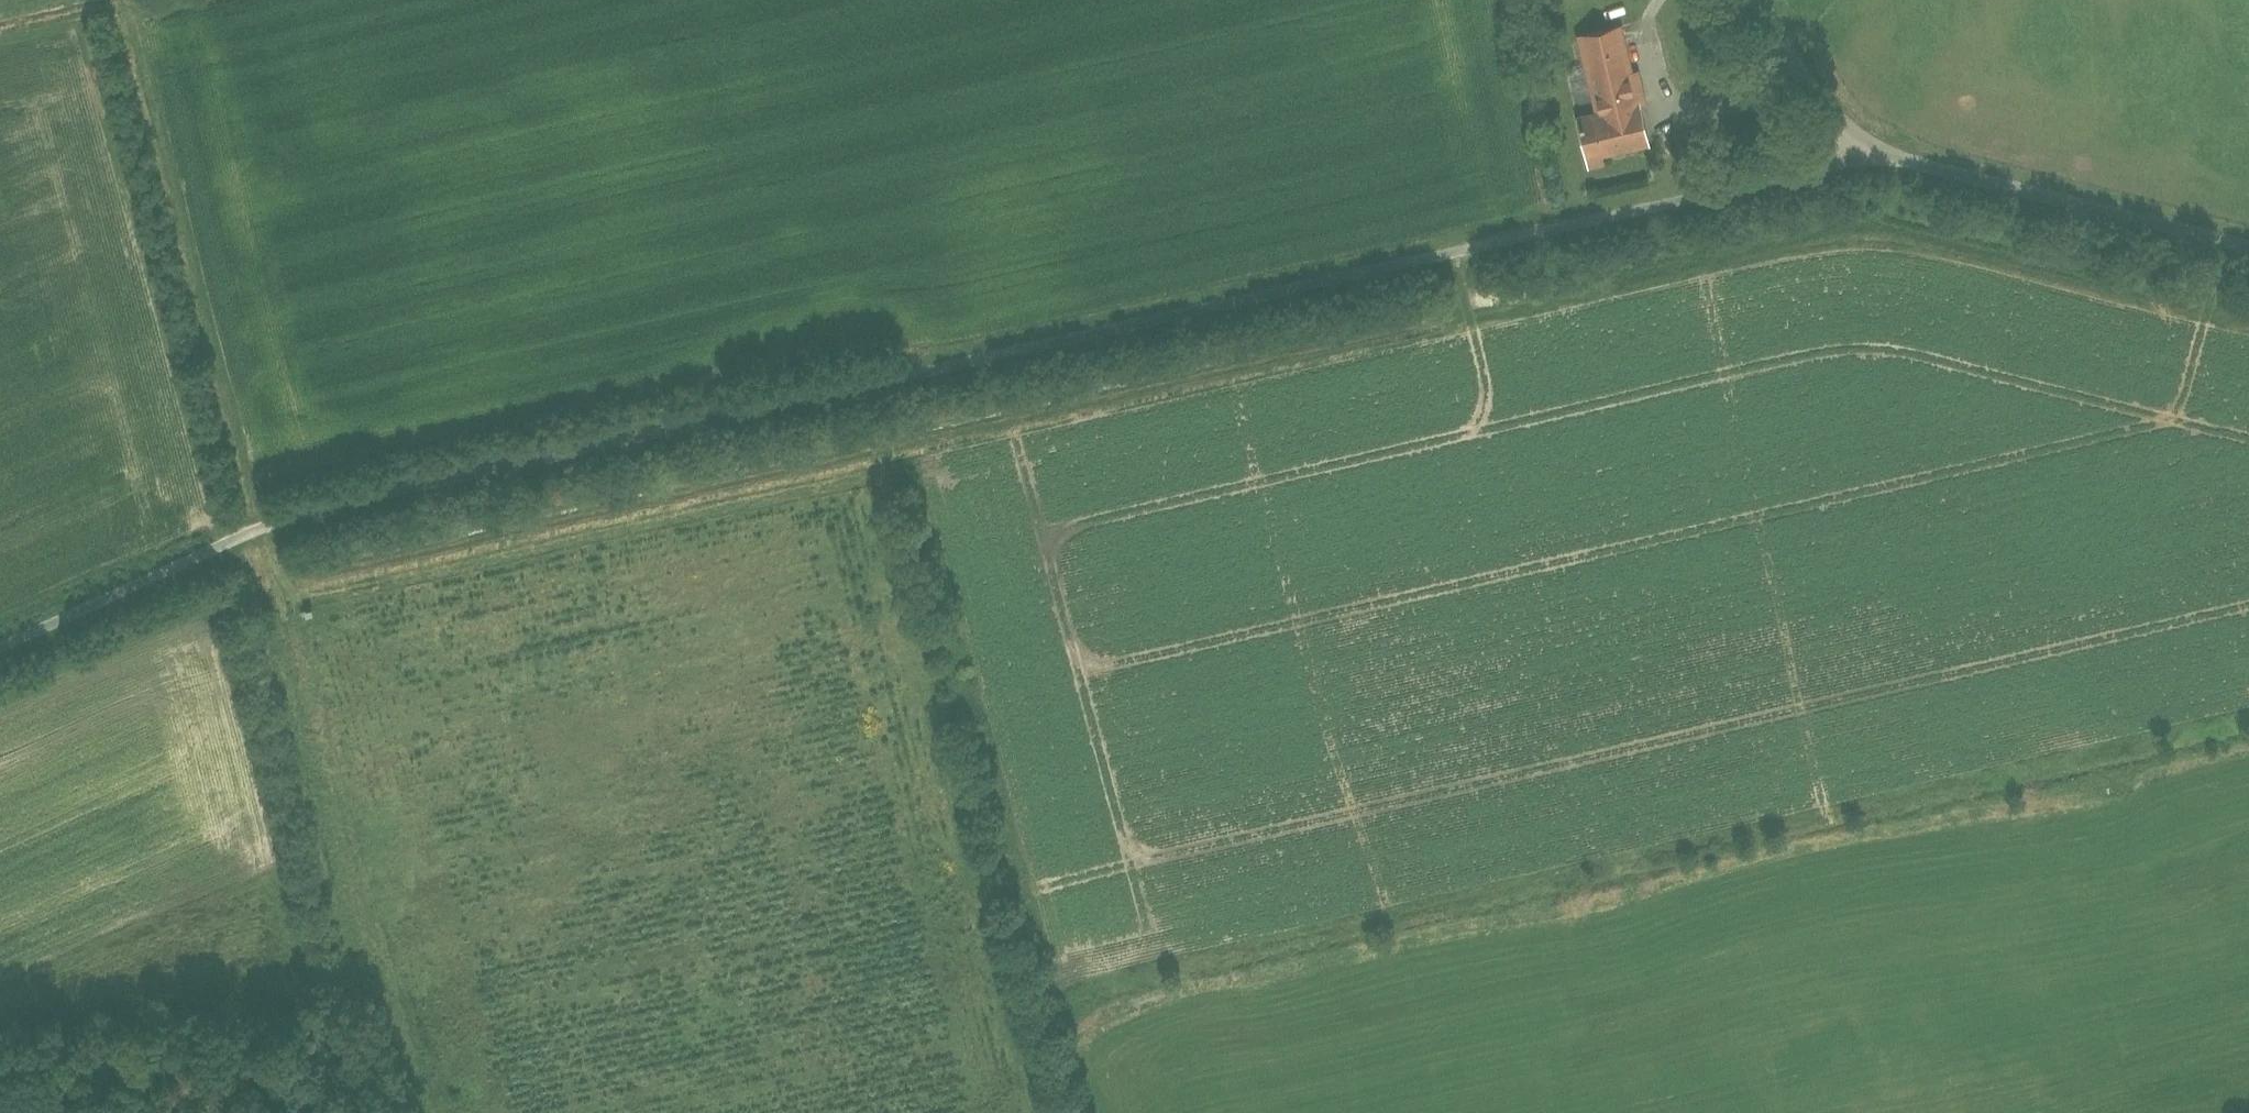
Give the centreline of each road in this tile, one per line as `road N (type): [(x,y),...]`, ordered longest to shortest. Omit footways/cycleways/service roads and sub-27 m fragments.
road 1 (residential): [(1838,161),(253,531),(0,648)]
road 2 (residential): [(1838,161),(2068,200),(2248,248)]
road 3 (residential): [(1721,0),(1805,127),(1838,161)]

